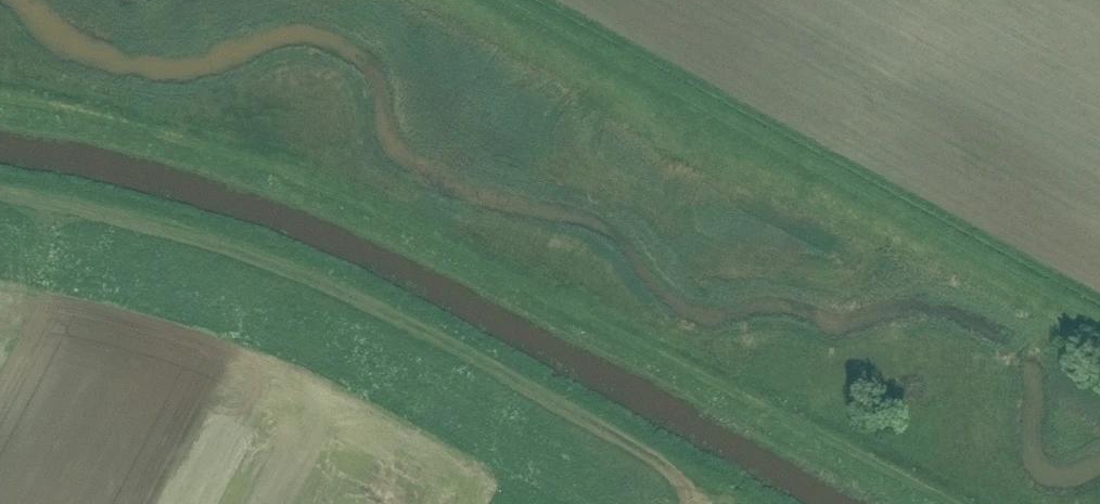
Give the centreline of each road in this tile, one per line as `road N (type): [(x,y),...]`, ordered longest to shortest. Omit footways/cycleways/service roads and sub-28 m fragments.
road 1 (track): [(943,503),(386,216),(227,154),(0,102)]
road 2 (track): [(1099,319),(1017,282),(503,0)]

